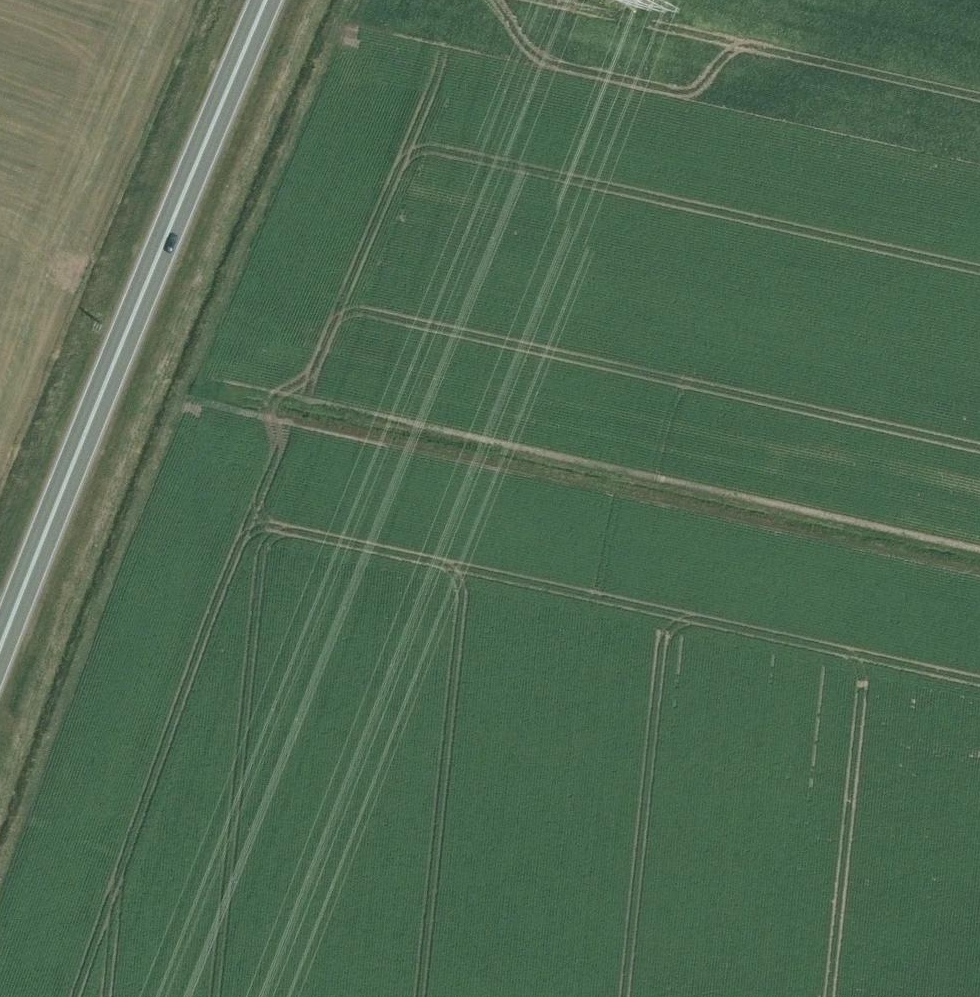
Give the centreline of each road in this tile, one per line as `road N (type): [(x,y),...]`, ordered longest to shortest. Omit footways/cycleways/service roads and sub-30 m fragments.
road 1 (trunk): [(0,645),(265,0)]

